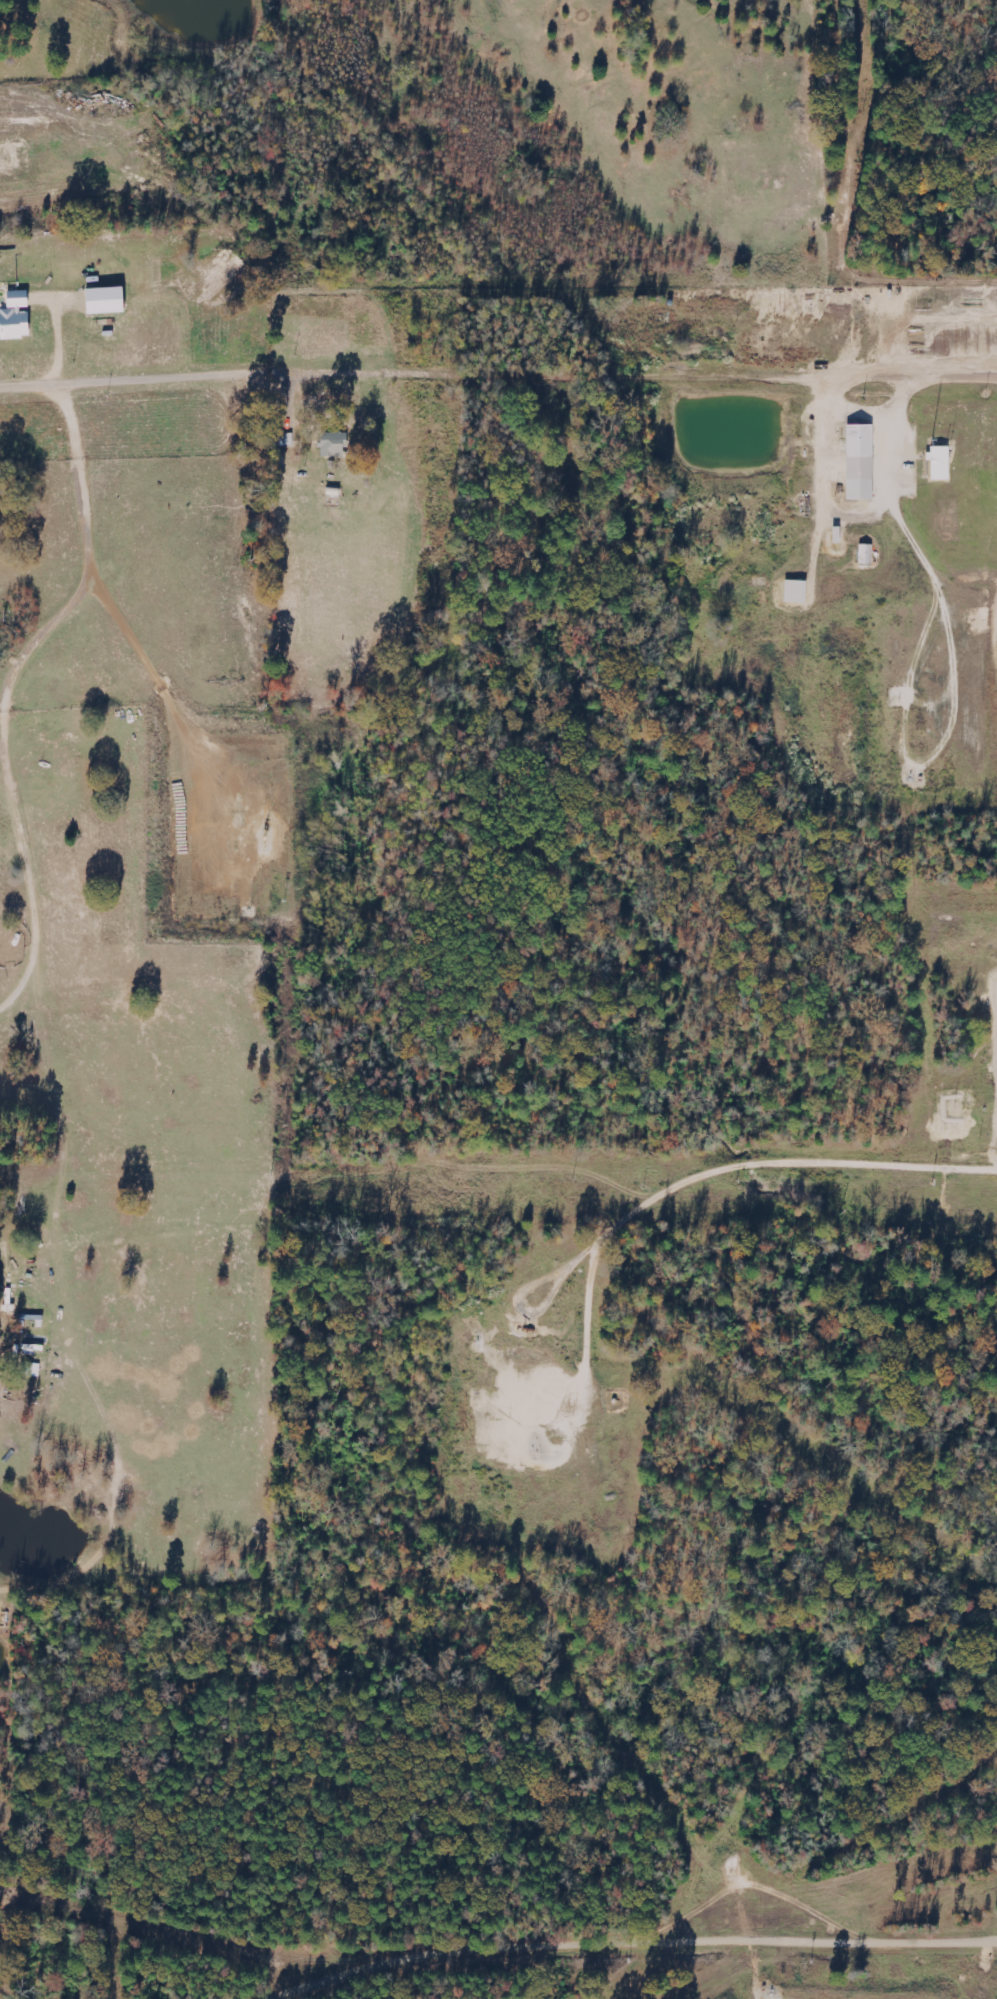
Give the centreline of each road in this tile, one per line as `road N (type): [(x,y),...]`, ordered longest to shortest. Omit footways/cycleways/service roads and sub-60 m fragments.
road 1 (residential): [(996,1943),(466,1954),(291,1998)]
road 2 (residential): [(996,1184),(769,1190),(679,1204),(608,1239),(544,1316)]
road 3 (residential): [(996,386),(599,385)]
road 4 (residential): [(0,389),(272,374)]

